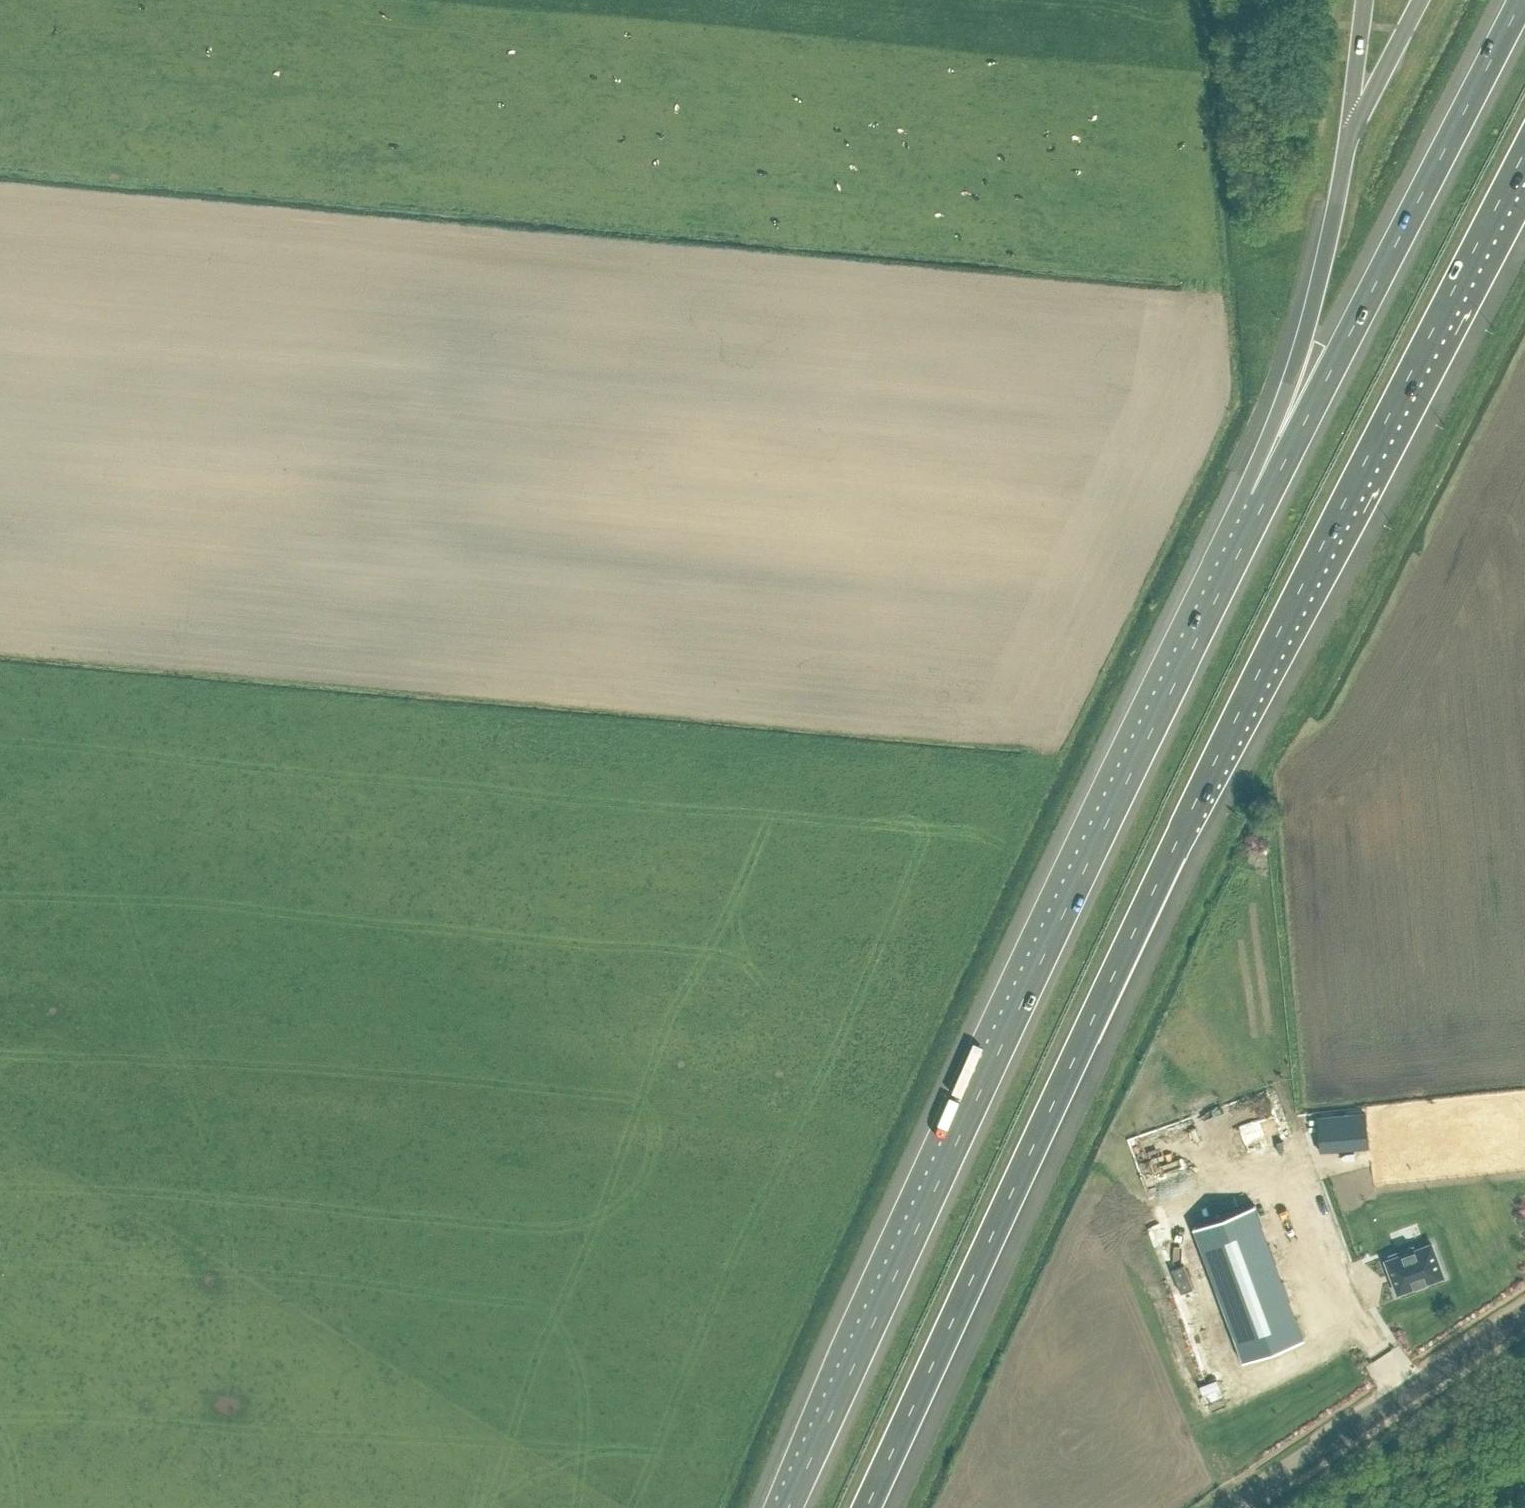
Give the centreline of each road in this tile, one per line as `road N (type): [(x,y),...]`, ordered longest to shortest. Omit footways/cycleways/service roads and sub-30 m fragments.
road 1 (motorway): [(866,1507),(1172,852),(1524,151)]
road 2 (motorway): [(1258,513),(785,1507)]
road 3 (motorway): [(1522,0),(1258,513)]
road 4 (motorway): [(1350,129),(1304,338),(1257,466),(1258,513)]
road 5 (secondary): [(1228,1507),(1524,1315)]

